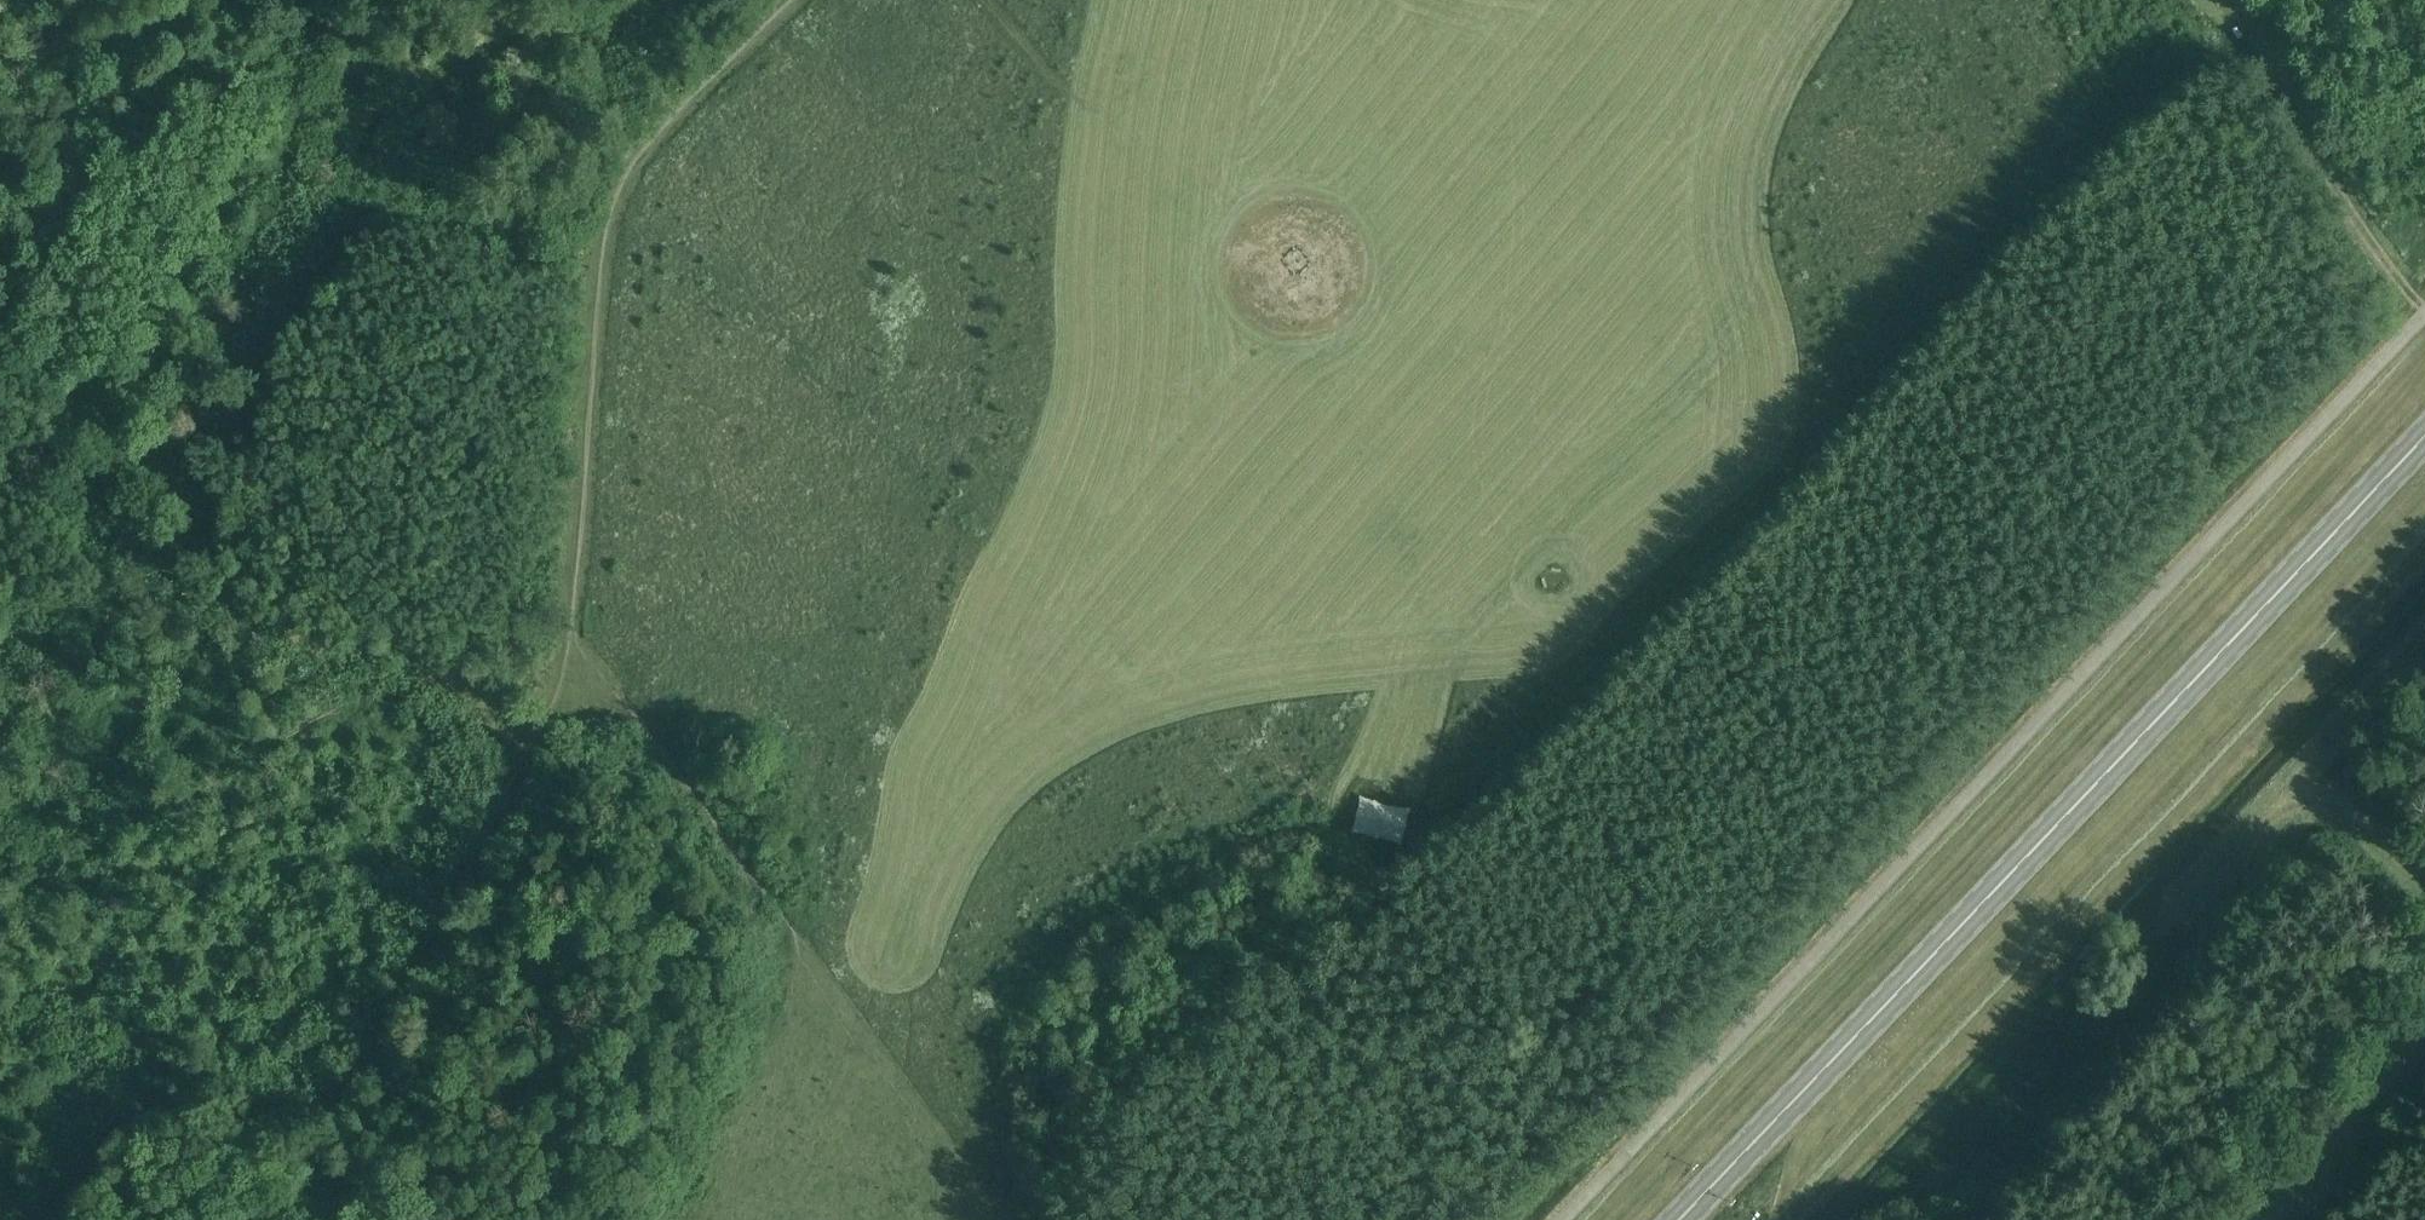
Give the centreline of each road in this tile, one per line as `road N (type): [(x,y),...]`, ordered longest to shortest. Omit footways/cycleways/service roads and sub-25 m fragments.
road 1 (secondary): [(1675,1219),(2424,437)]
road 2 (track): [(2422,307),(2358,228),(2233,0)]

